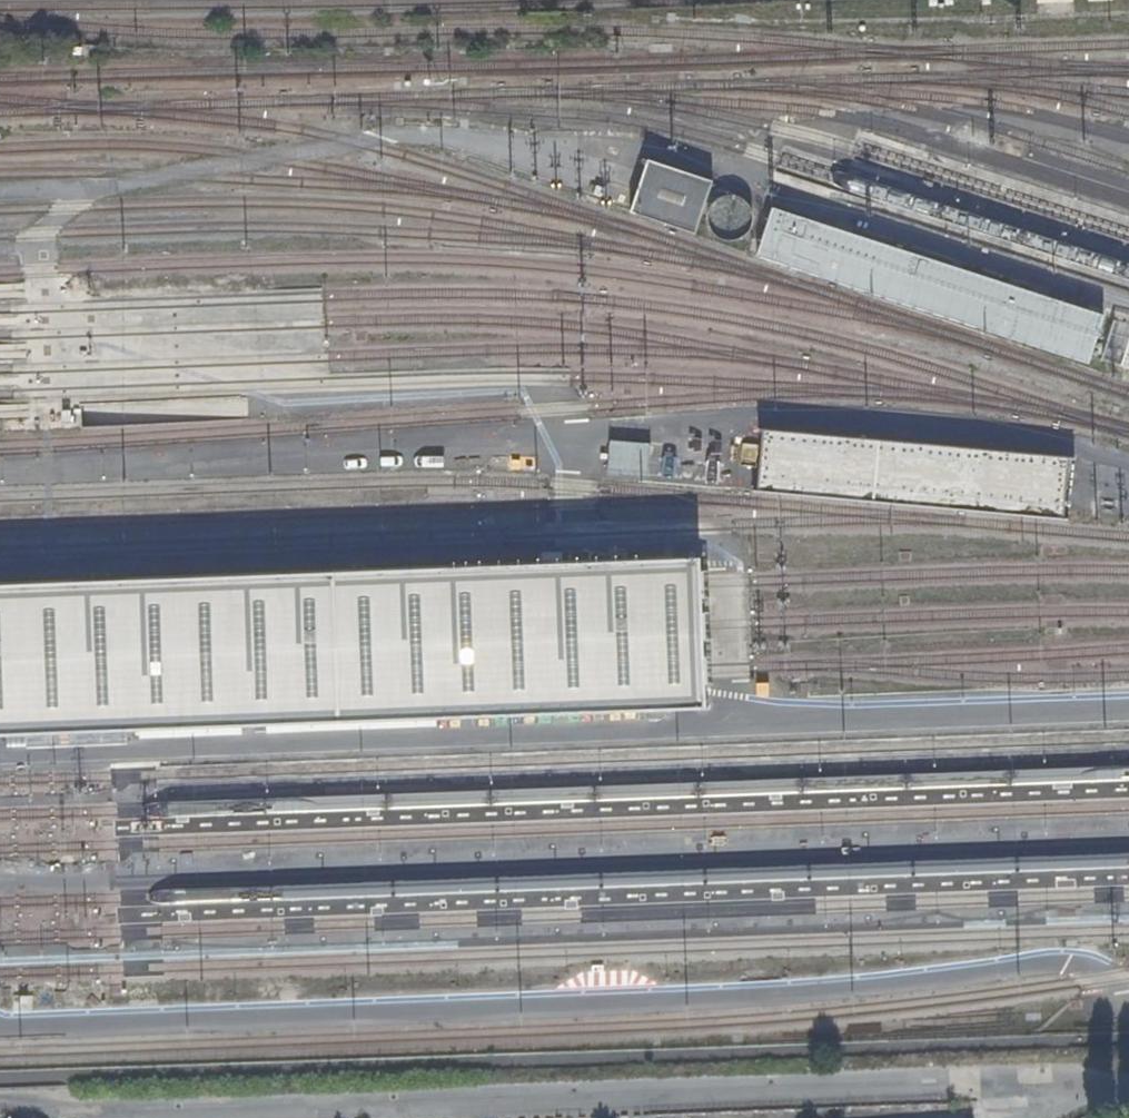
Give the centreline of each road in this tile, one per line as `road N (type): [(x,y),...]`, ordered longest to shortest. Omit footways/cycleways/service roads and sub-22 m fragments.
road 1 (unclassified): [(1128,1086),(92,1113),(0,1102)]

